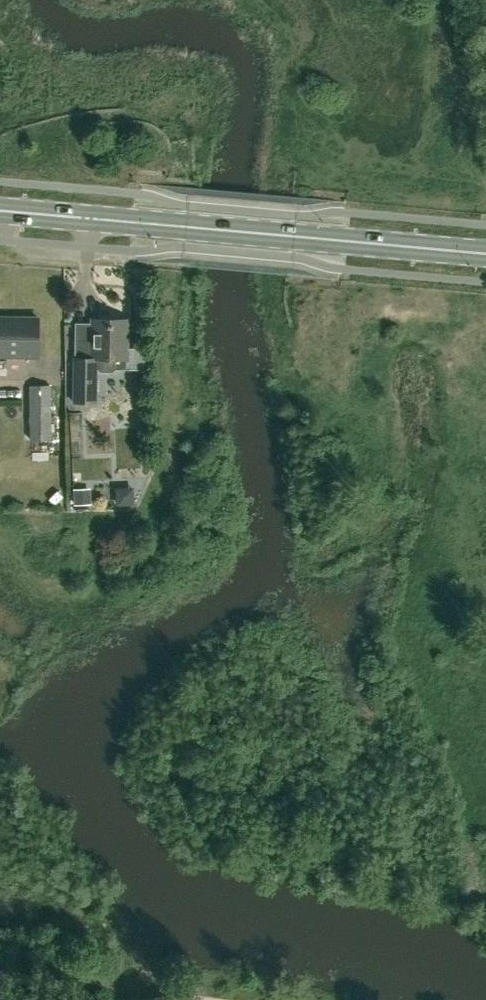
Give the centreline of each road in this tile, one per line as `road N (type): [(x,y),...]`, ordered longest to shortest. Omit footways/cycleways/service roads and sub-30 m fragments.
road 1 (tertiary): [(485,254),(0,211)]

